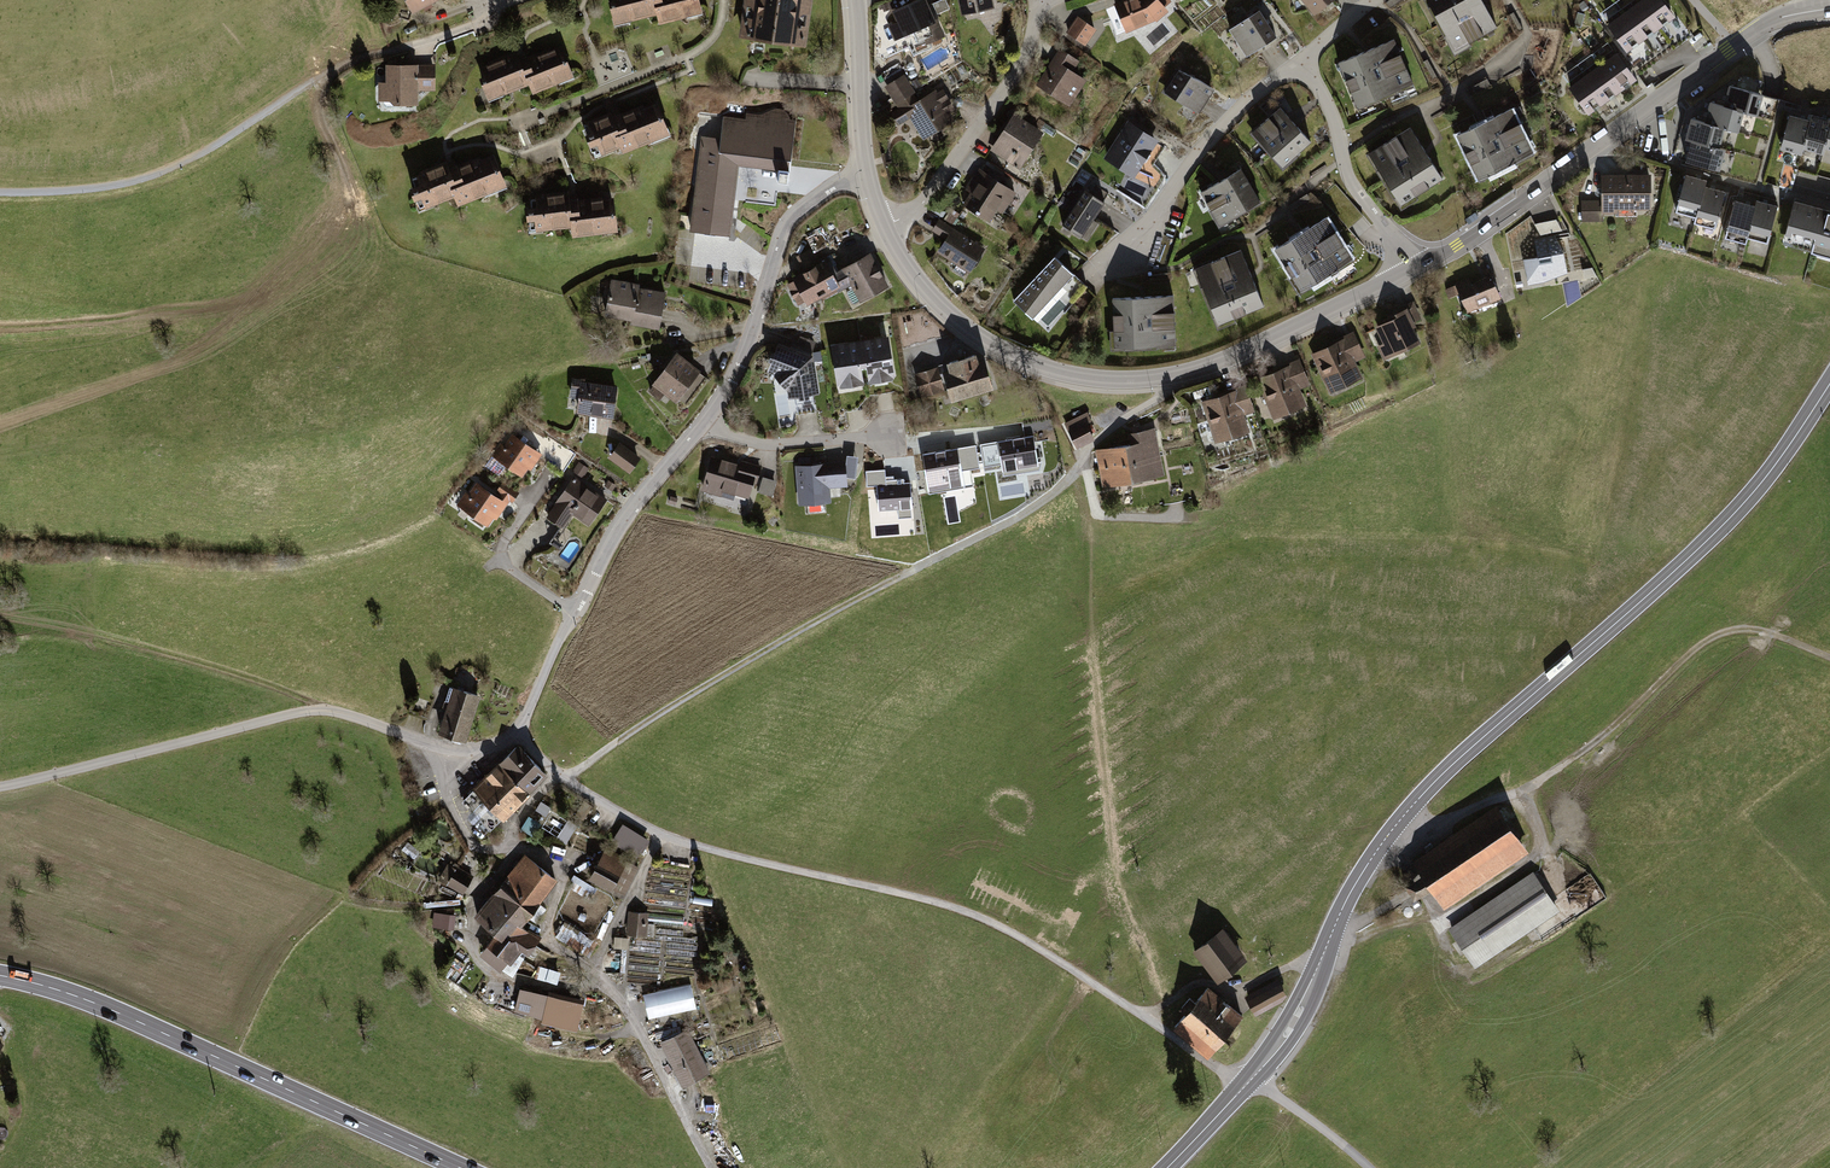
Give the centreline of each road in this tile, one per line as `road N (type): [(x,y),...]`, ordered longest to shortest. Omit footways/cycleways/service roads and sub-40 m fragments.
road 1 (secondary): [(1829,388),(1752,497),(1402,820),(1366,868),(1321,960)]
road 2 (unclassified): [(518,734),(563,778),(665,836),(955,906),(1018,935),(1146,1016)]
road 3 (tertiary): [(886,227),(922,286),(981,338),(1045,370),(1094,380),(1145,381),(1216,364),(1419,266)]
road 4 (track): [(563,778),(809,625),(1042,503),(1084,460)]
road 5 (unclassified): [(0,786),(312,709),(436,747),(479,750),(518,734)]
road 6 (secondary): [(461,1167),(102,1006),(0,976)]
road 7 (tertiary): [(1419,266),(1752,33),(1787,16),(1829,9)]
road 8 (track): [(0,191),(133,182),(190,160),(348,61),(411,47)]
road 9 (track): [(1829,661),(1763,633),(1722,634),(1564,768),(1520,789)]
road 10 (unclassified): [(1020,430),(750,448),(709,424)]
road 11 (residential): [(666,468),(631,511),(518,734)]
road 12 (residential): [(886,227),(926,198),(1019,66),(1040,0)]
road 13 (residential): [(1300,62),(1246,100),(1206,144),(1137,251)]
road 14 (residential): [(1419,266),(1353,185),(1333,119),(1300,62)]
road 15 (residential): [(868,175),(832,190),(790,225),(757,322)]
road 16 (unclassified): [(1146,1016),(1202,983),(1245,988),(1321,960)]
road 17 (tertiary): [(856,0),(868,175)]
road 18 (unclassified): [(1368,1167),(1248,1082)]
road 19 (secondary): [(1321,960),(1292,1023),(1248,1082)]
road 20 (unclassified): [(1248,1082),(1146,1016)]

